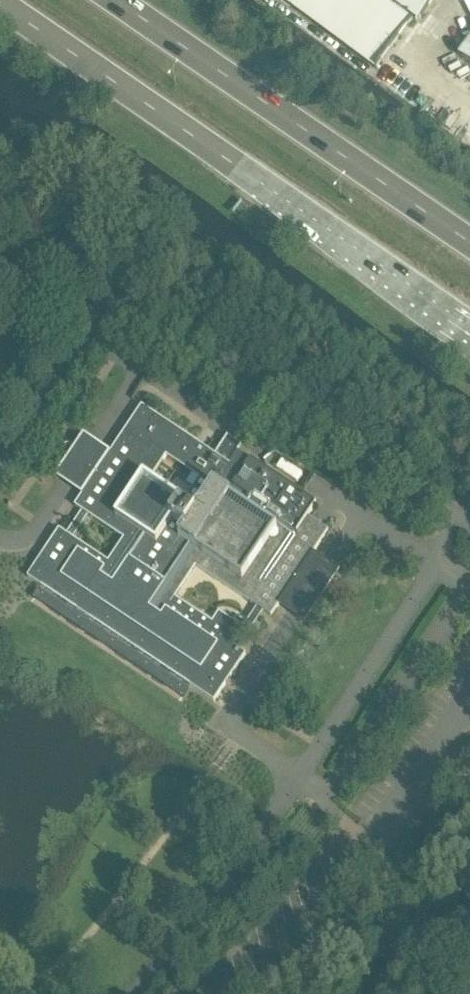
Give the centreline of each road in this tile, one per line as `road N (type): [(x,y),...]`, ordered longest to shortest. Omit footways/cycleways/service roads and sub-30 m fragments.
road 1 (primary): [(0,2),(469,326)]
road 2 (primary): [(469,241),(114,0)]

